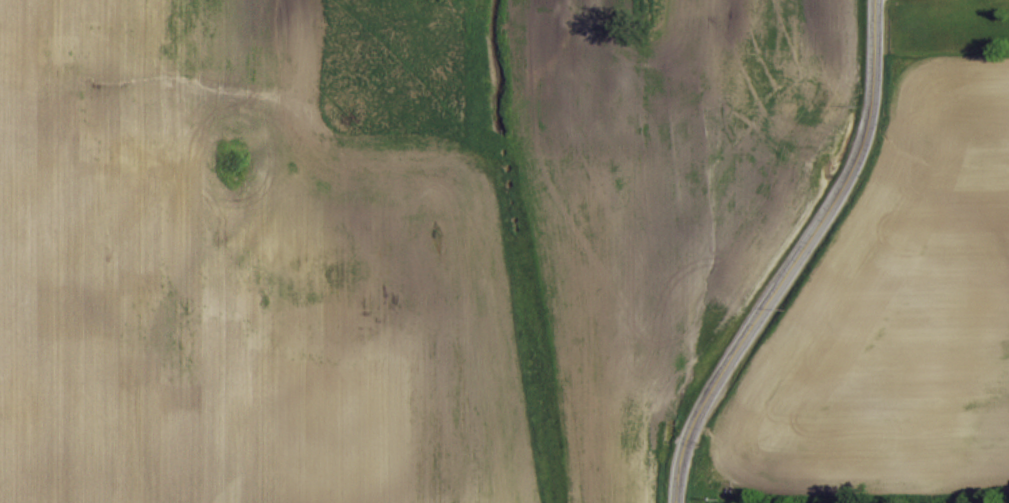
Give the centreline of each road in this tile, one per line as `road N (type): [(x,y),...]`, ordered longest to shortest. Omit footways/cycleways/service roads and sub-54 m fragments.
road 1 (secondary): [(678,502),(698,418),(863,151),(874,104),(878,0)]

